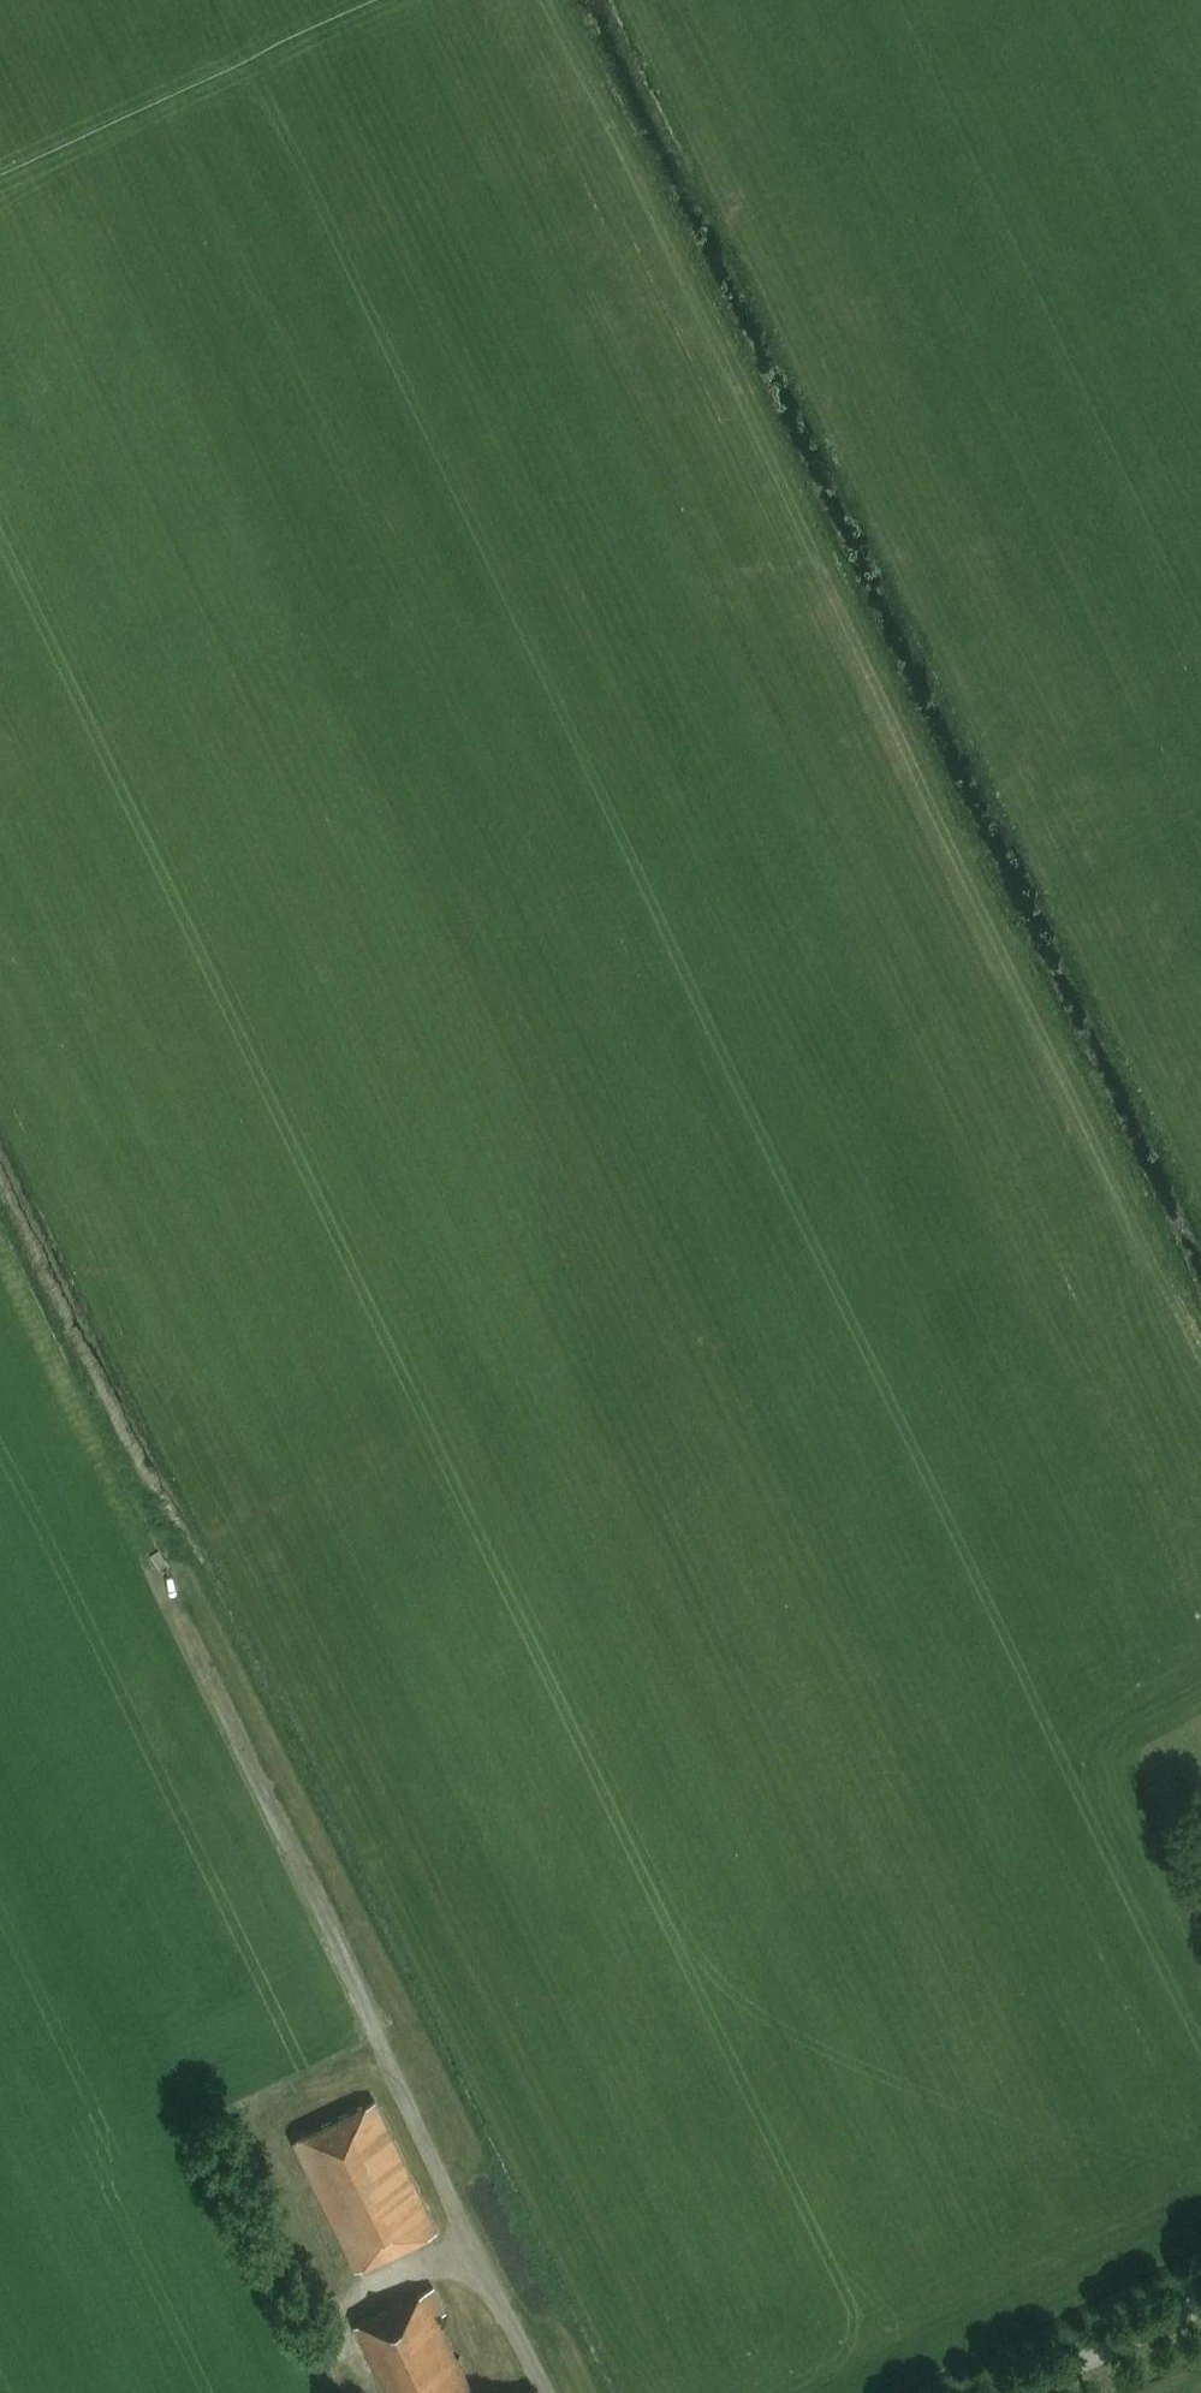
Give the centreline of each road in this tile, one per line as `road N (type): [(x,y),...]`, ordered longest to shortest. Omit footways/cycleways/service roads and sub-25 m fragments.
road 1 (unclassified): [(1027,2392),(1200,2309)]

